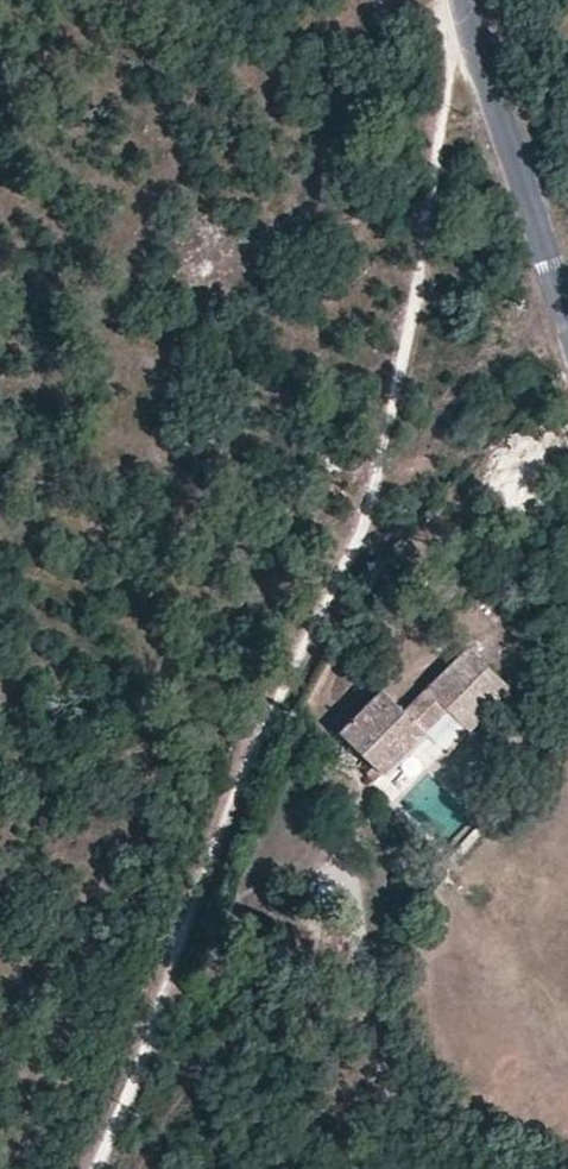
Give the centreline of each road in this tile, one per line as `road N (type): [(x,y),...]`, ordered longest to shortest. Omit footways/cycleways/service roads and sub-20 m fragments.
road 1 (tertiary): [(567,323),(463,0)]

